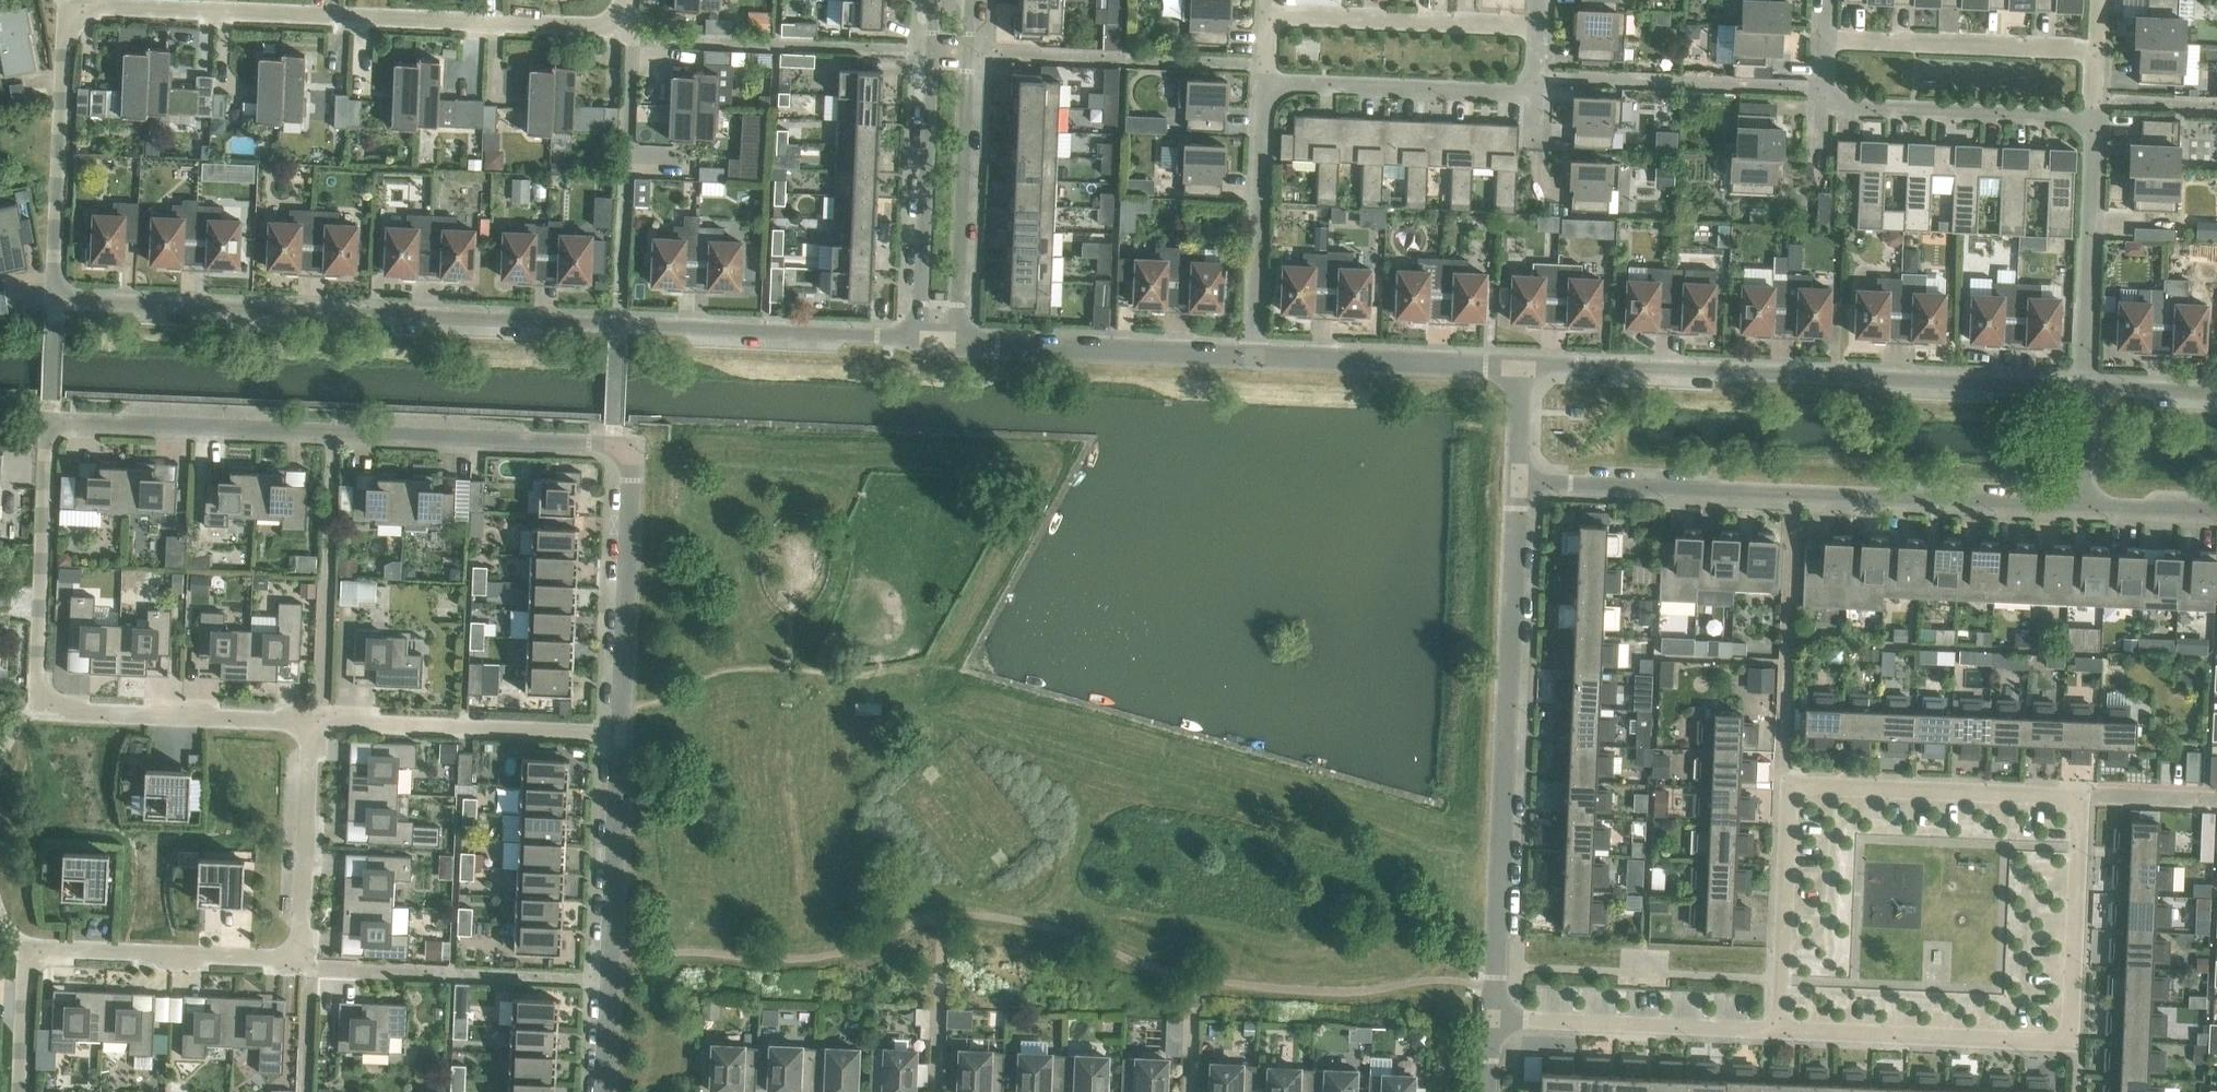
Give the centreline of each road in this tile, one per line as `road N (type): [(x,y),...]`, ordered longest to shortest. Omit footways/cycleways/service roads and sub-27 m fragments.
road 1 (residential): [(617,735),(633,461),(614,445),(47,419),(35,710)]
road 2 (residential): [(1772,1039),(2072,1049),(2078,795),(1789,785),(1776,980)]
road 3 (residential): [(620,0),(619,16),(606,26),(64,9),(53,300)]
road 4 (residential): [(913,339),(53,300)]
road 5 (residential): [(19,1091),(27,948),(299,960),(310,721)]
road 6 (residential): [(2082,387),(1528,364)]
road 7 (residential): [(1525,482),(2078,506)]
road 8 (residential): [(1525,482),(1493,1023)]
road 9 (residential): [(606,1091),(617,735)]
road 10 (residential): [(617,735),(310,721)]
road 11 (residential): [(924,46),(913,339)]
road 12 (residential): [(959,341),(973,50)]
road 13 (residential): [(1248,353),(959,341)]
road 14 (residential): [(1528,364),(1248,353)]
road 15 (residential): [(1493,1023),(1772,1039)]
road 16 (residential): [(310,721),(35,710)]
road 17 (residential): [(1535,93),(1260,87)]
road 18 (residential): [(1823,113),(2094,124)]
road 19 (residential): [(1538,22),(1267,12)]
road 20 (residential): [(1825,44),(2096,53)]
road 21 (residential): [(1248,353),(1260,87)]
road 22 (residential): [(2082,387),(2094,124)]
road 23 (residential): [(2078,506),(2216,512)]
road 24 (residential): [(2216,393),(2082,387)]

